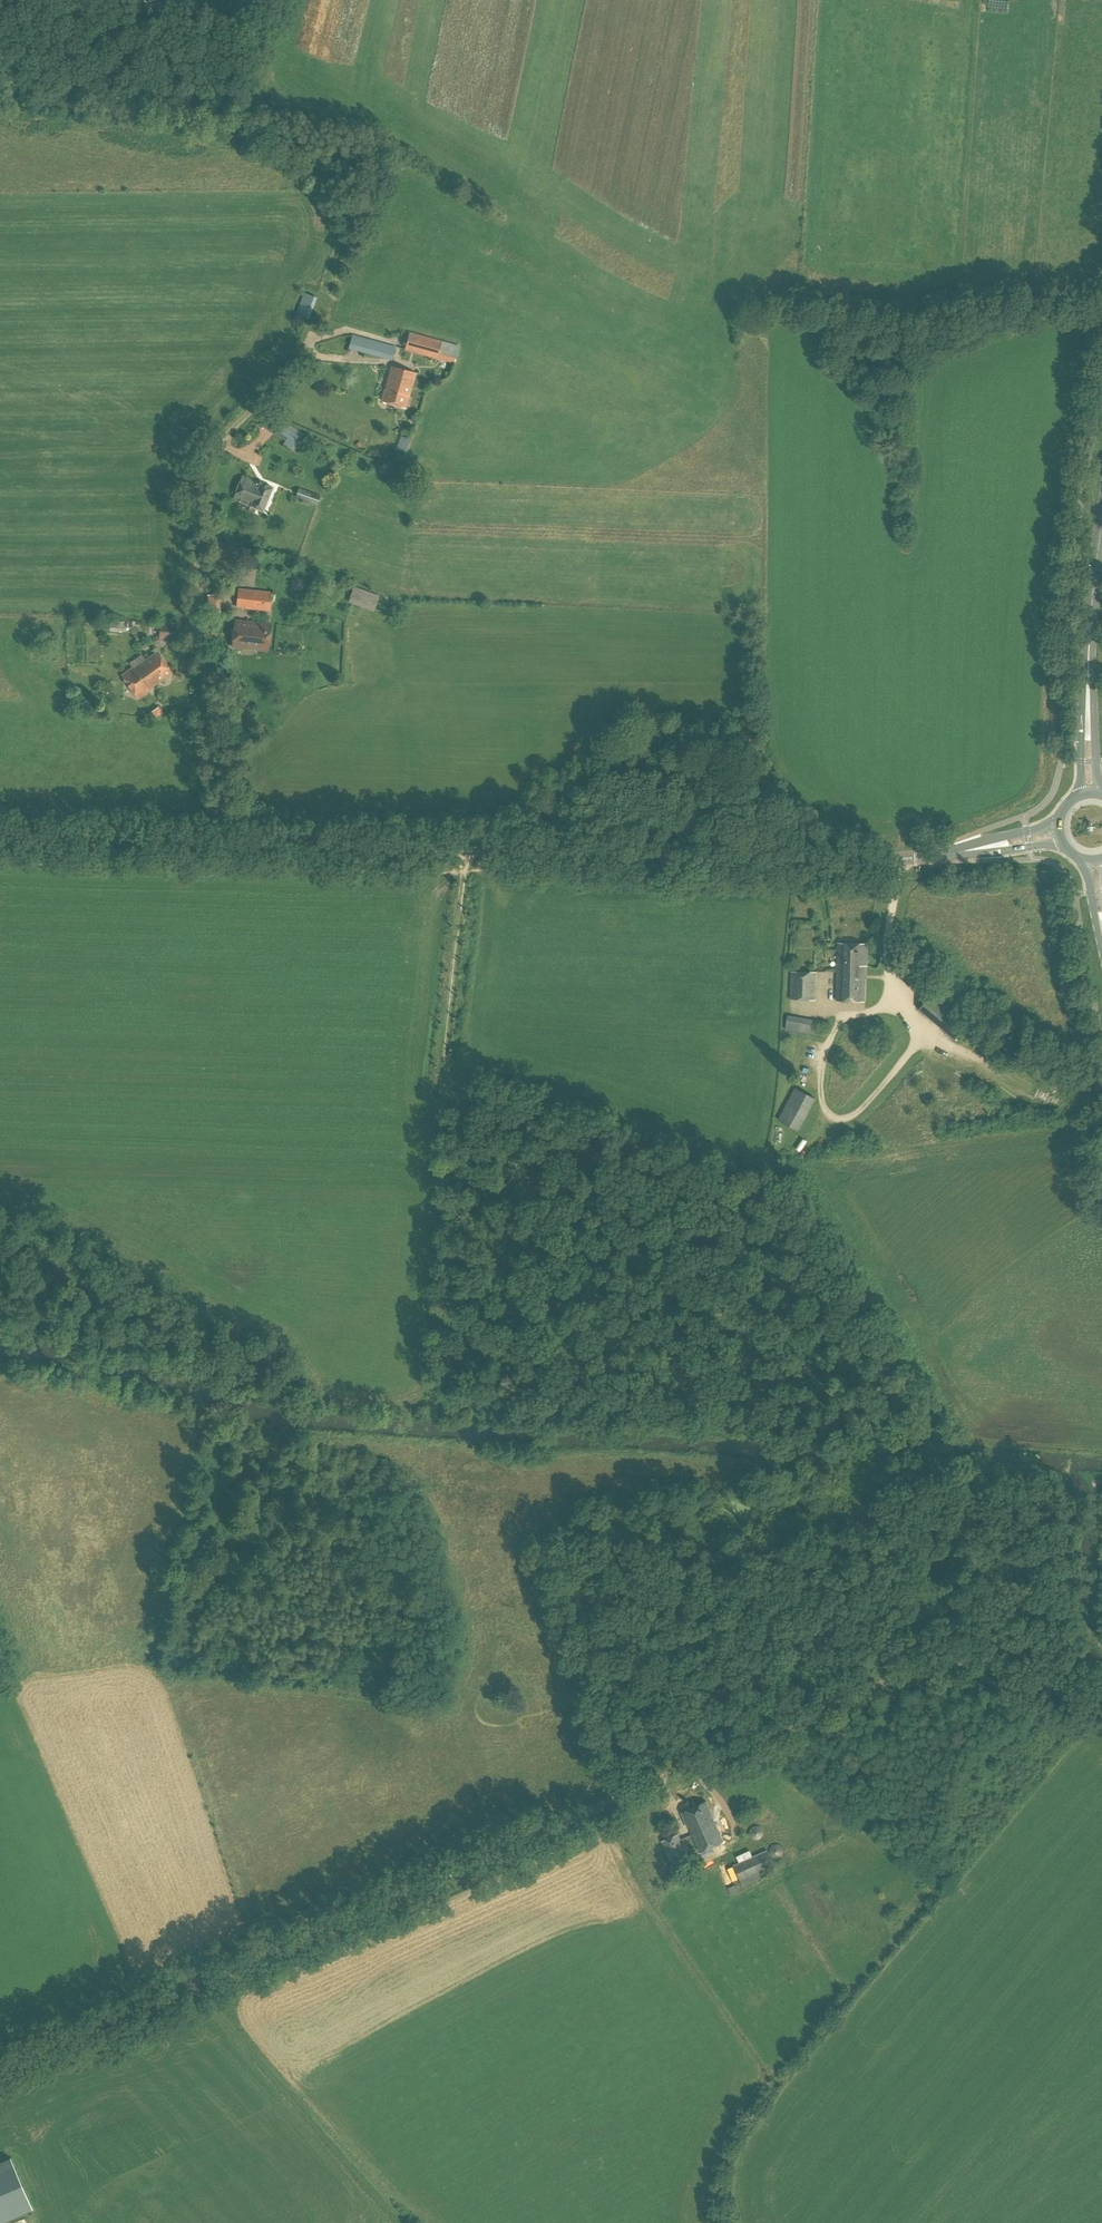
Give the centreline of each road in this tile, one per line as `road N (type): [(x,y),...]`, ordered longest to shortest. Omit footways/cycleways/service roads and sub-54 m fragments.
road 1 (unclassified): [(1101,1702),(985,1666),(929,1665),(0,2066)]
road 2 (tertiary): [(1059,833),(898,862),(217,841)]
road 3 (unclassified): [(217,841),(198,493),(210,453),(293,373),(315,334)]
road 4 (track): [(213,2004),(391,2222)]
road 5 (primary): [(1090,795),(1101,533)]
road 6 (tertiary): [(217,841),(0,834)]

